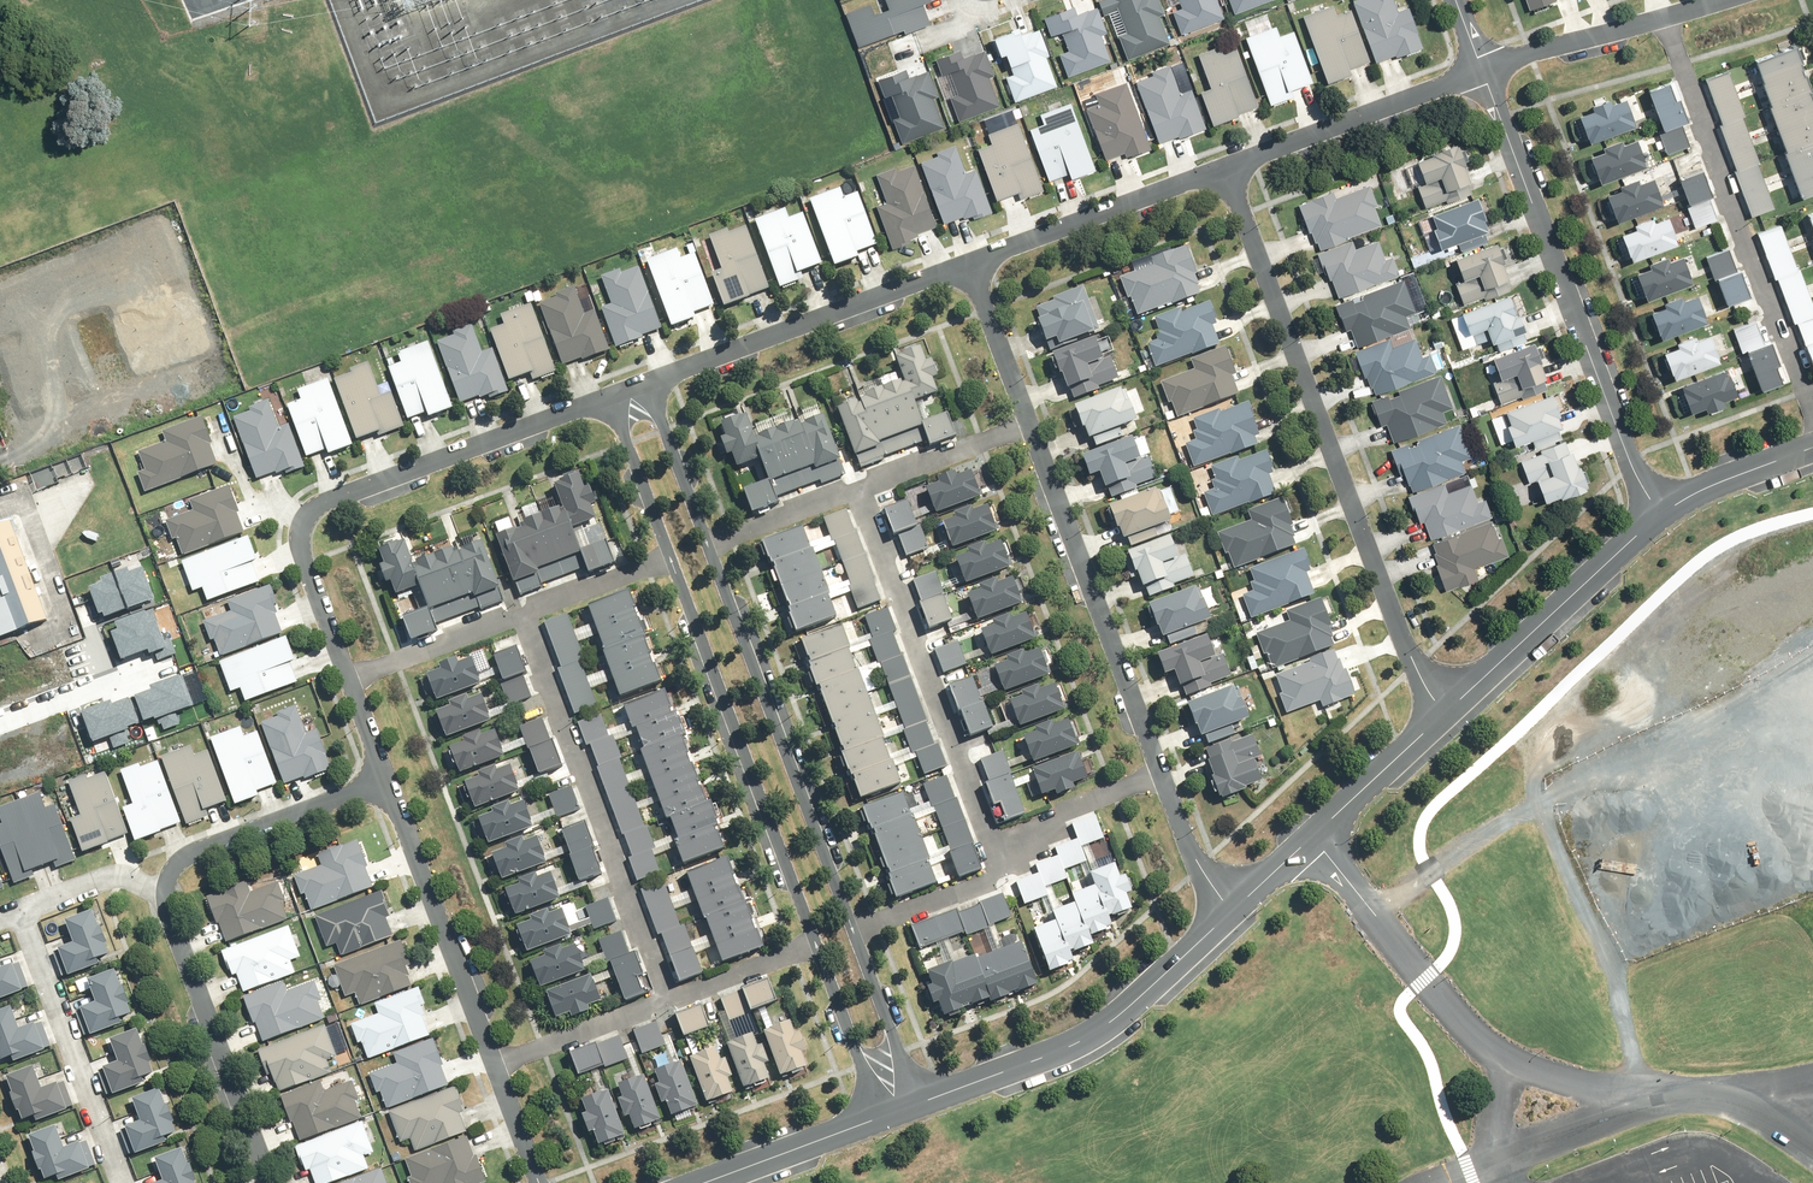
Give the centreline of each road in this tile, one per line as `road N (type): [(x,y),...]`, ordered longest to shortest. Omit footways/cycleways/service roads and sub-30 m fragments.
road 1 (residential): [(883,1117),(608,397)]
road 2 (residential): [(650,383),(923,1101)]
road 3 (residential): [(969,265),(1162,774),(1201,868),(1233,911)]
road 4 (residential): [(388,782),(305,564),(307,521),(332,498),(608,397)]
road 5 (residential): [(1228,169),(1416,669),(1445,711)]
road 6 (residential): [(272,1182),(173,925),(169,881),(189,852),(388,782)]
road 7 (residential): [(1483,72),(1657,517)]
road 8 (residential): [(539,1182),(388,782)]
road 9 (residential): [(923,1101),(1101,1030),(1233,911)]
road 10 (residential): [(650,383),(969,265)]
road 11 (residential): [(1233,911),(1445,711)]
road 12 (residential): [(1445,711),(1657,517)]
road 13 (residential): [(969,265),(1228,169)]
road 14 (residential): [(1228,169),(1483,72)]
road 15 (residential): [(1483,72),(1722,0)]
road 16 (residential): [(705,1182),(883,1117)]
road 17 (residential): [(1657,517),(1697,492),(1812,448)]
road 18 (residential): [(0,720),(143,665)]

